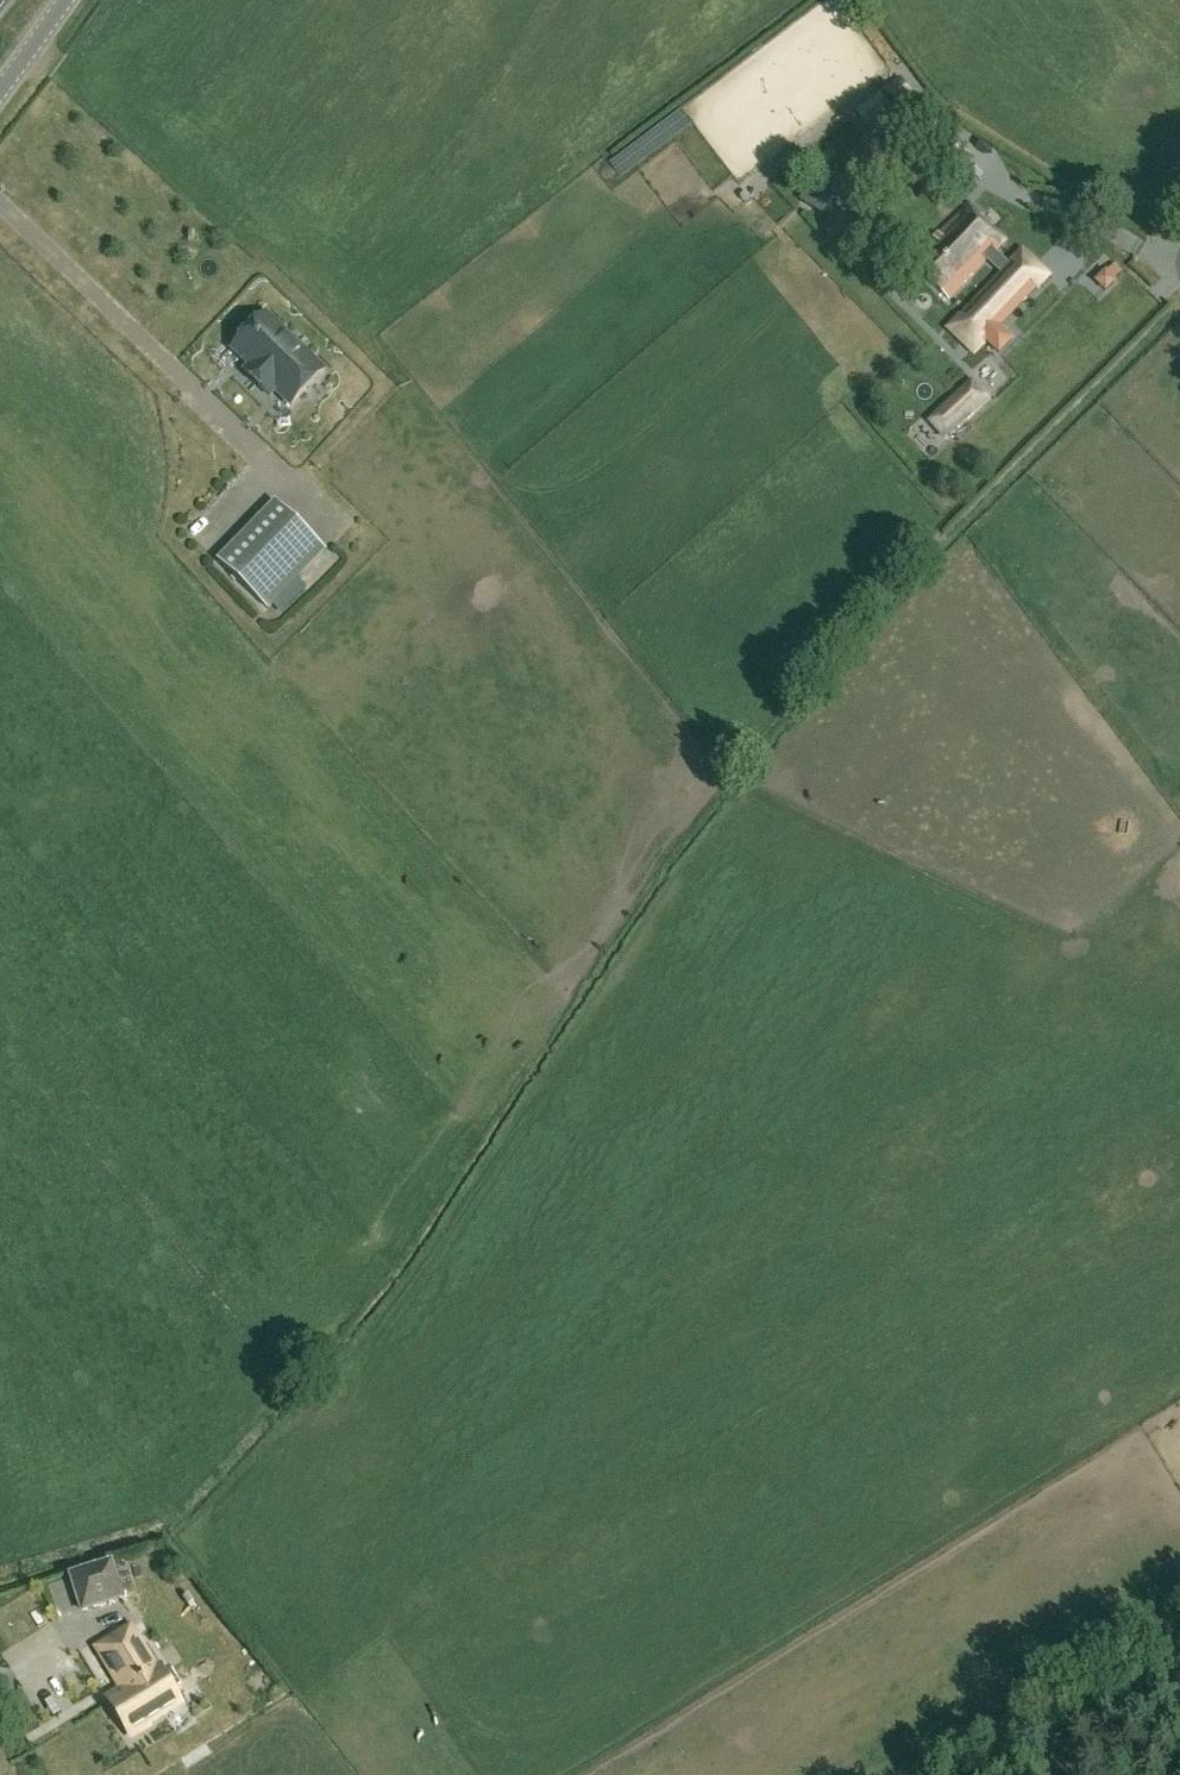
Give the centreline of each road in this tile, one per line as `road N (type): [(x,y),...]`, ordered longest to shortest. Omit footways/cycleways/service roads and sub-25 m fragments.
road 1 (track): [(923,1774),(1179,1617)]

